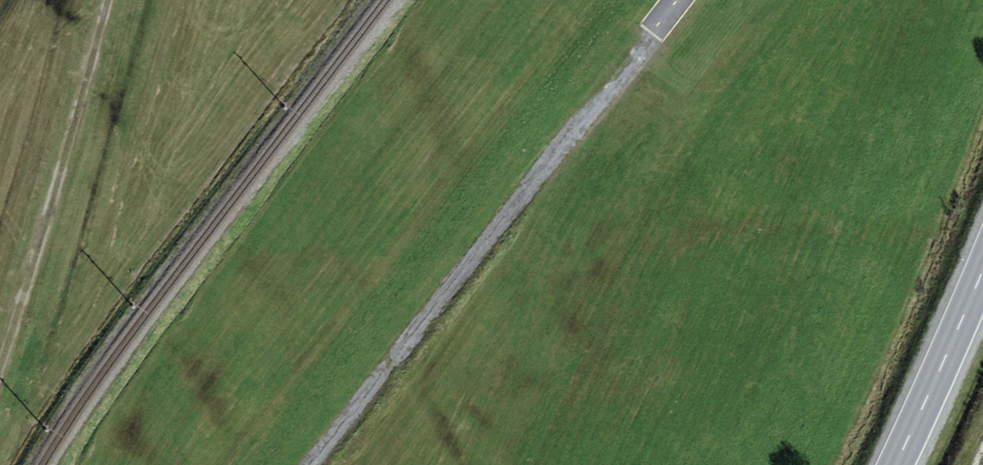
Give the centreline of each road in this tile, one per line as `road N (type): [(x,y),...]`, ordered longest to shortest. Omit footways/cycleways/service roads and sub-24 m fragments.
road 1 (track): [(318,464),(682,0)]
road 2 (track): [(107,0),(0,370)]
road 3 (primary): [(982,268),(895,464)]

